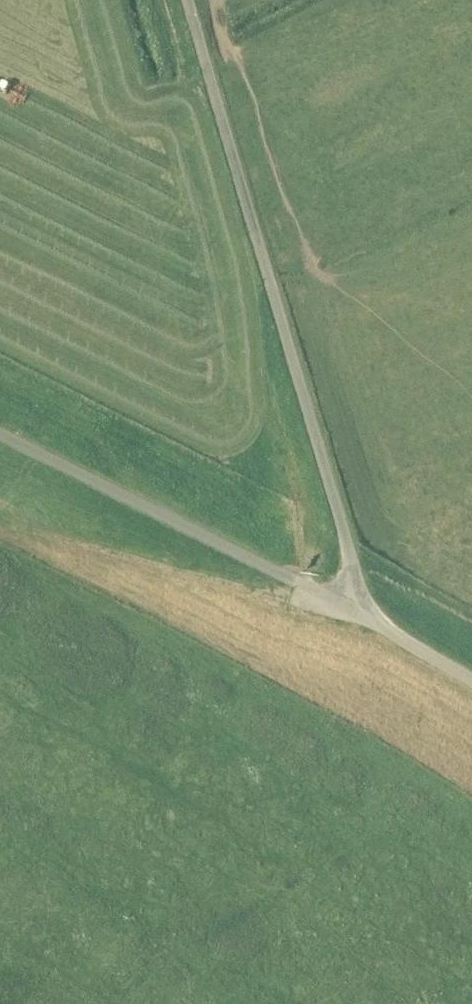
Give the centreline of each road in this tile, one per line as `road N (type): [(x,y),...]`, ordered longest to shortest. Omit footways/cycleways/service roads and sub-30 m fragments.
road 1 (track): [(3,528),(369,621),(0,433)]
road 2 (unclassified): [(471,682),(369,621),(187,0)]

